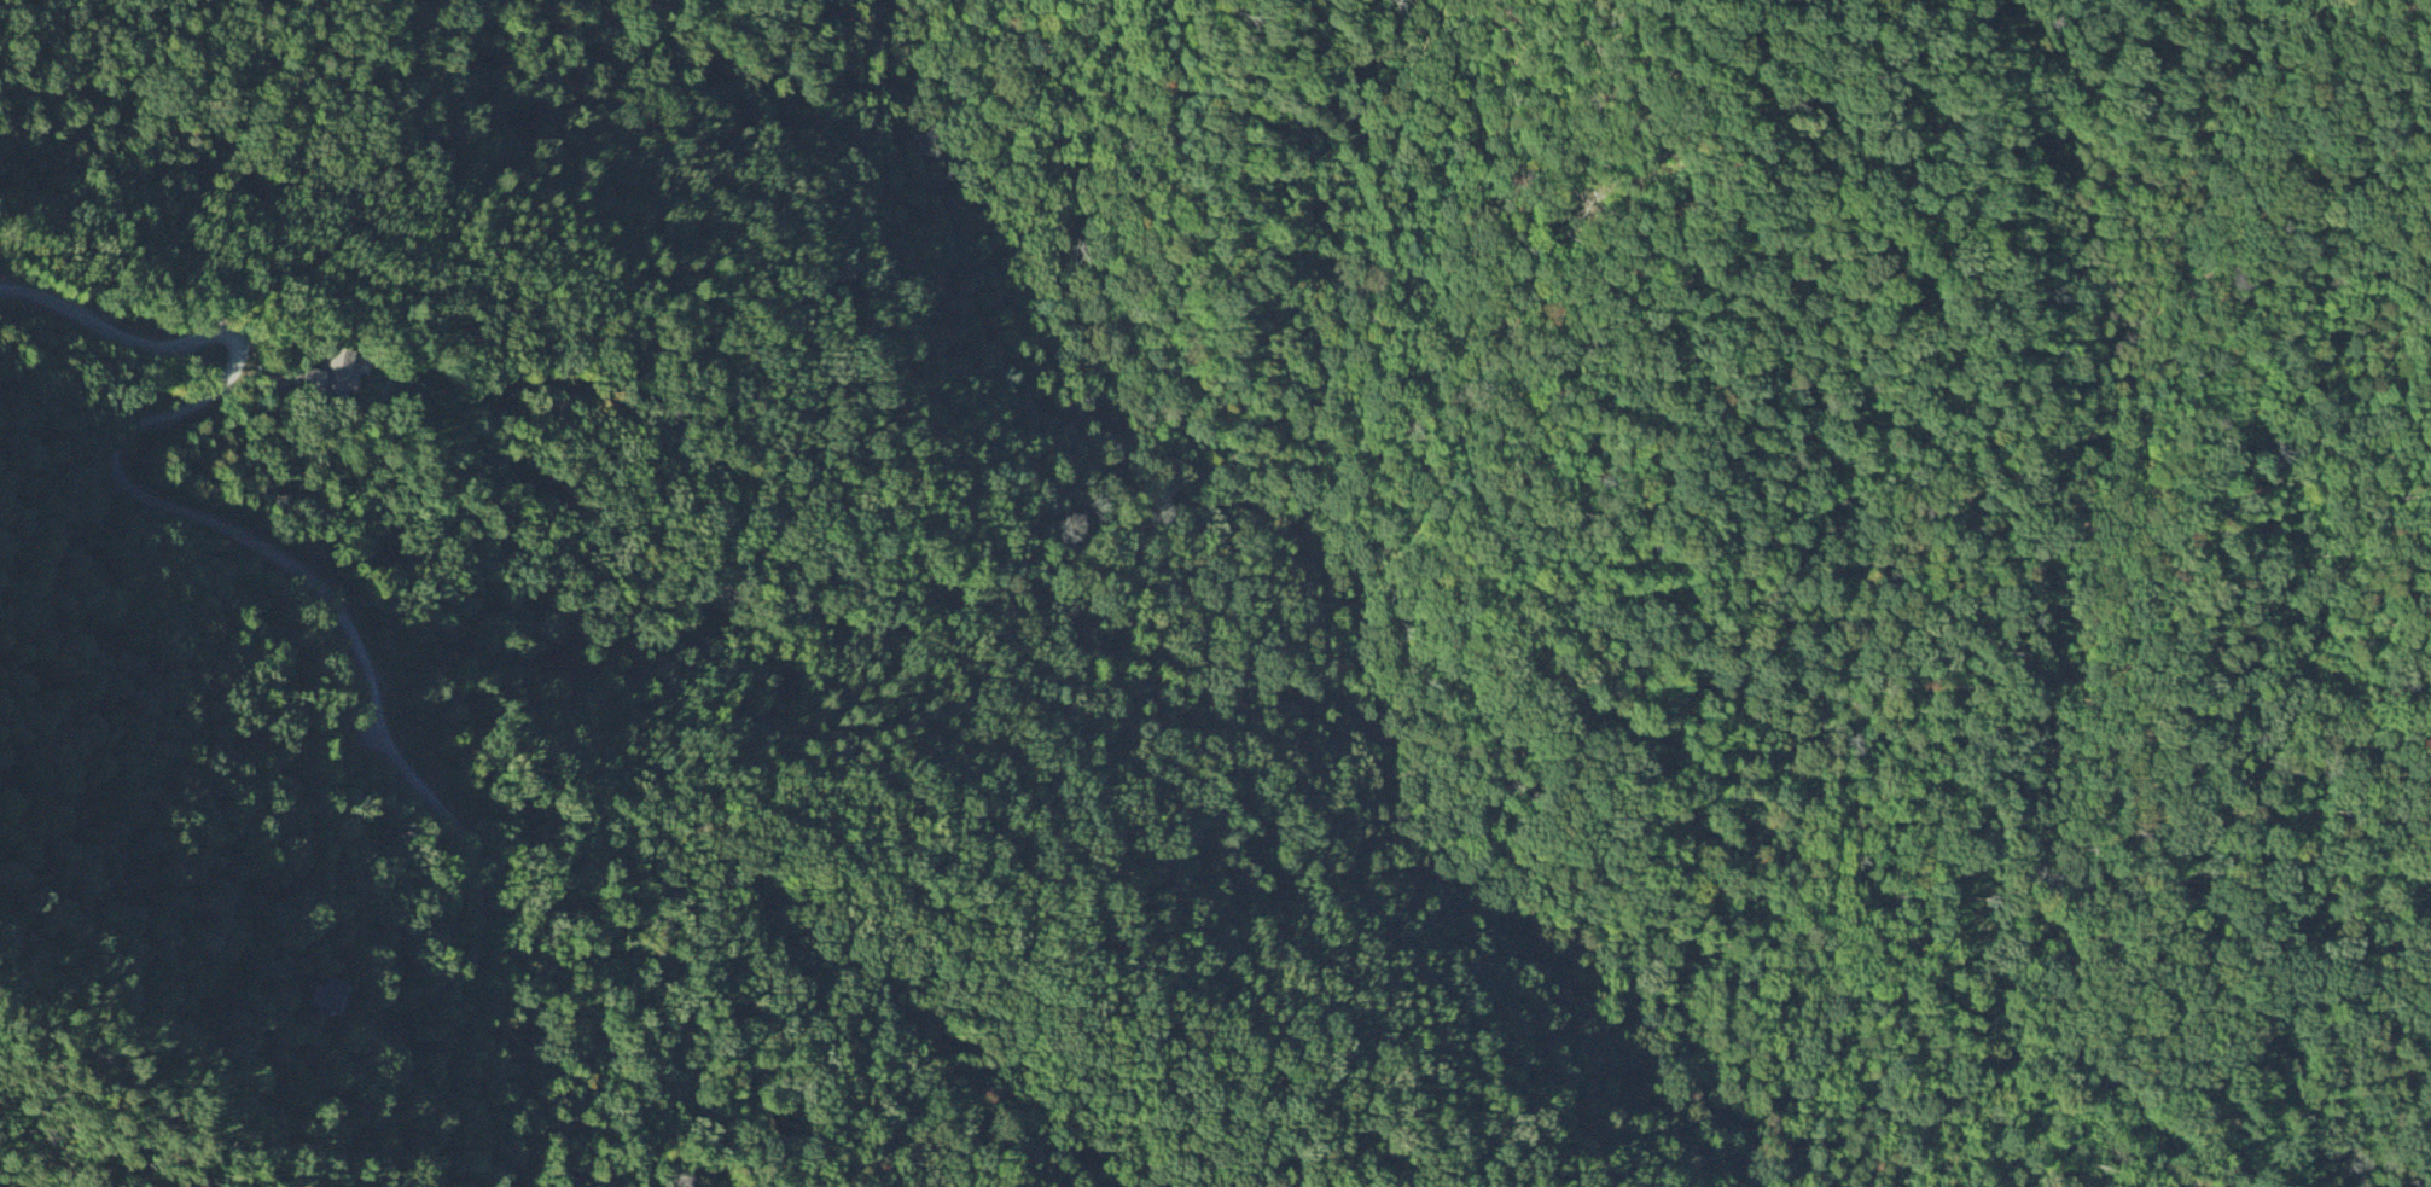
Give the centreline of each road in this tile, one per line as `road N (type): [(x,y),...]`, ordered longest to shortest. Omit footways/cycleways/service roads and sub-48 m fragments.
road 1 (residential): [(447,1186),(478,869),(333,609),(120,464),(121,431),(209,392),(235,372),(237,344),(223,334),(151,348),(16,286),(0,288)]

